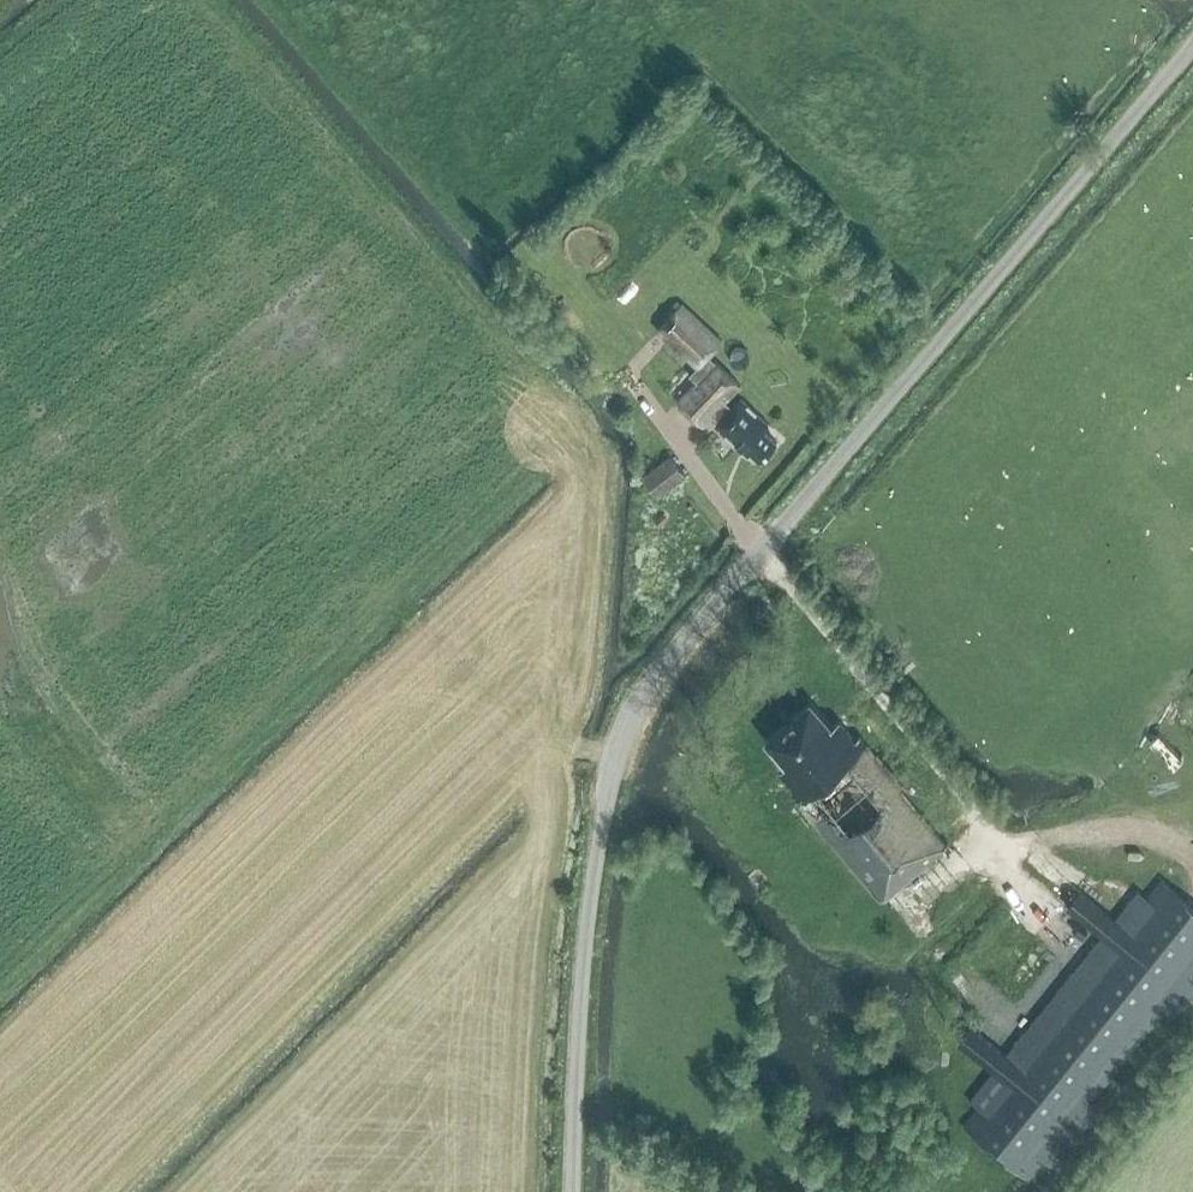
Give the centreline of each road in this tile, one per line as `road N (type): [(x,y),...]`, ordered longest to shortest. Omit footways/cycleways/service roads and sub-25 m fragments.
road 1 (unclassified): [(572,1191),(593,879),(614,775),(646,697),(750,563),(1192,46)]

